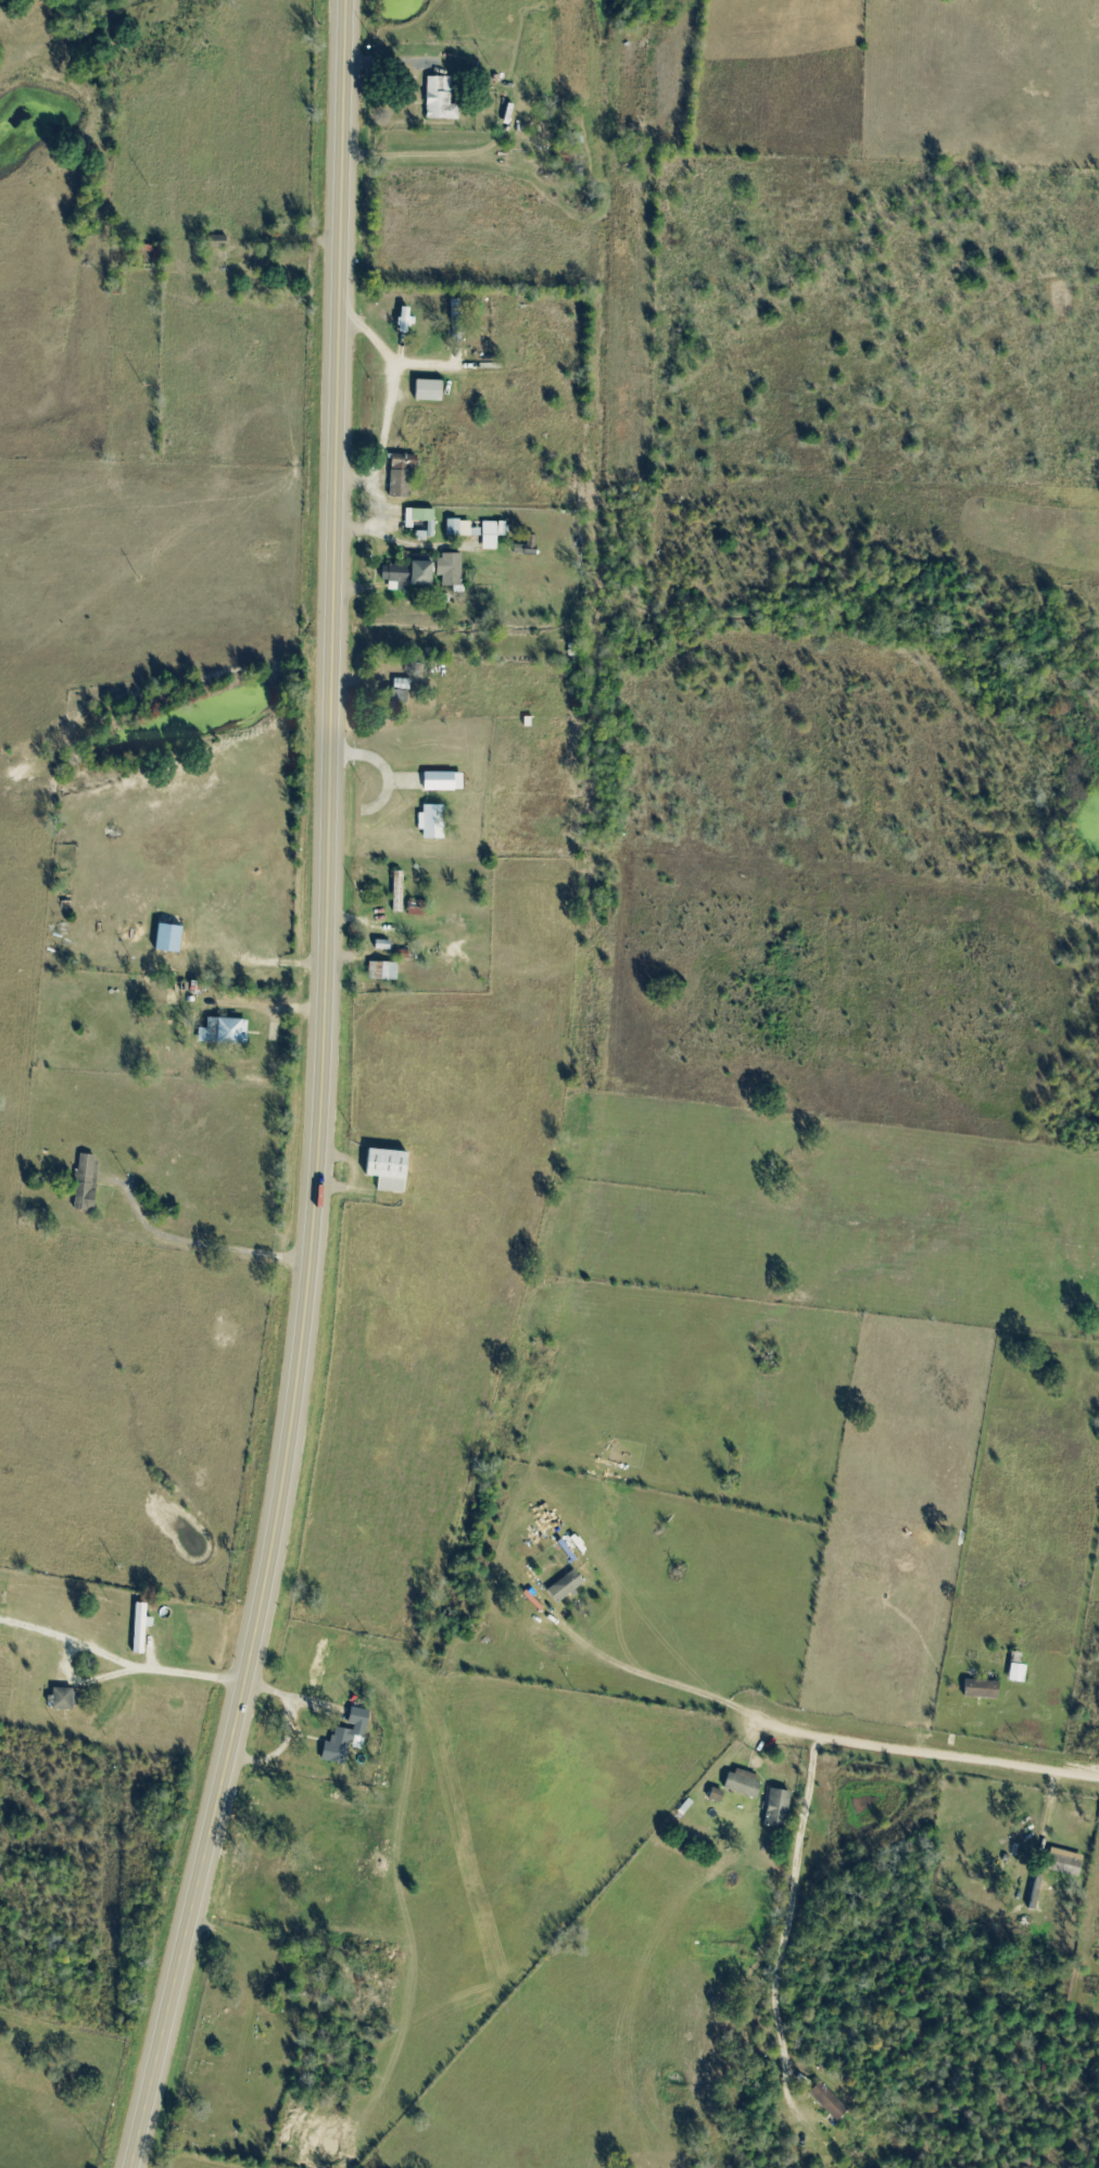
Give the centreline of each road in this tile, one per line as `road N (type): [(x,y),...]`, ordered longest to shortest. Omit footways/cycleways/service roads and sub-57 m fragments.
road 1 (primary): [(131,2167),(275,1551),(312,1263),(346,0)]
road 2 (residential): [(1098,1774),(731,1713)]

